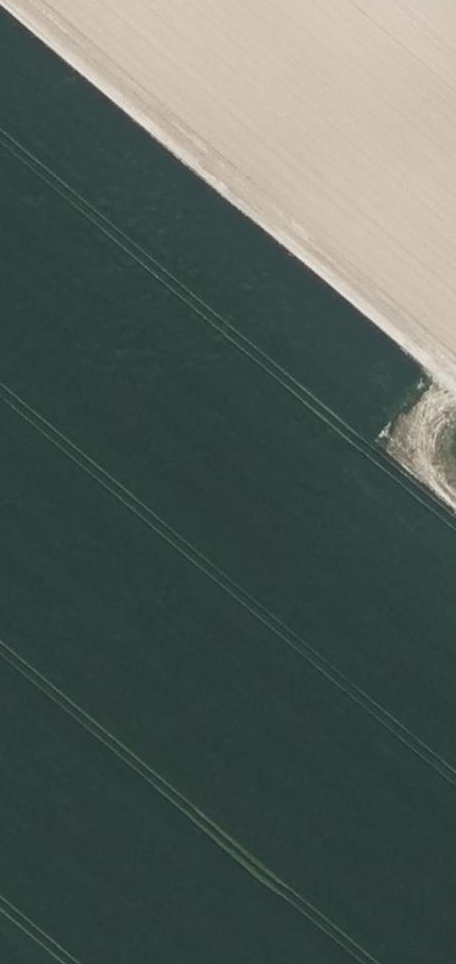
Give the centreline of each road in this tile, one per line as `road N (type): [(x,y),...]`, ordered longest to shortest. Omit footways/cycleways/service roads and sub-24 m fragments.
road 1 (track): [(20,0),(455,372)]

